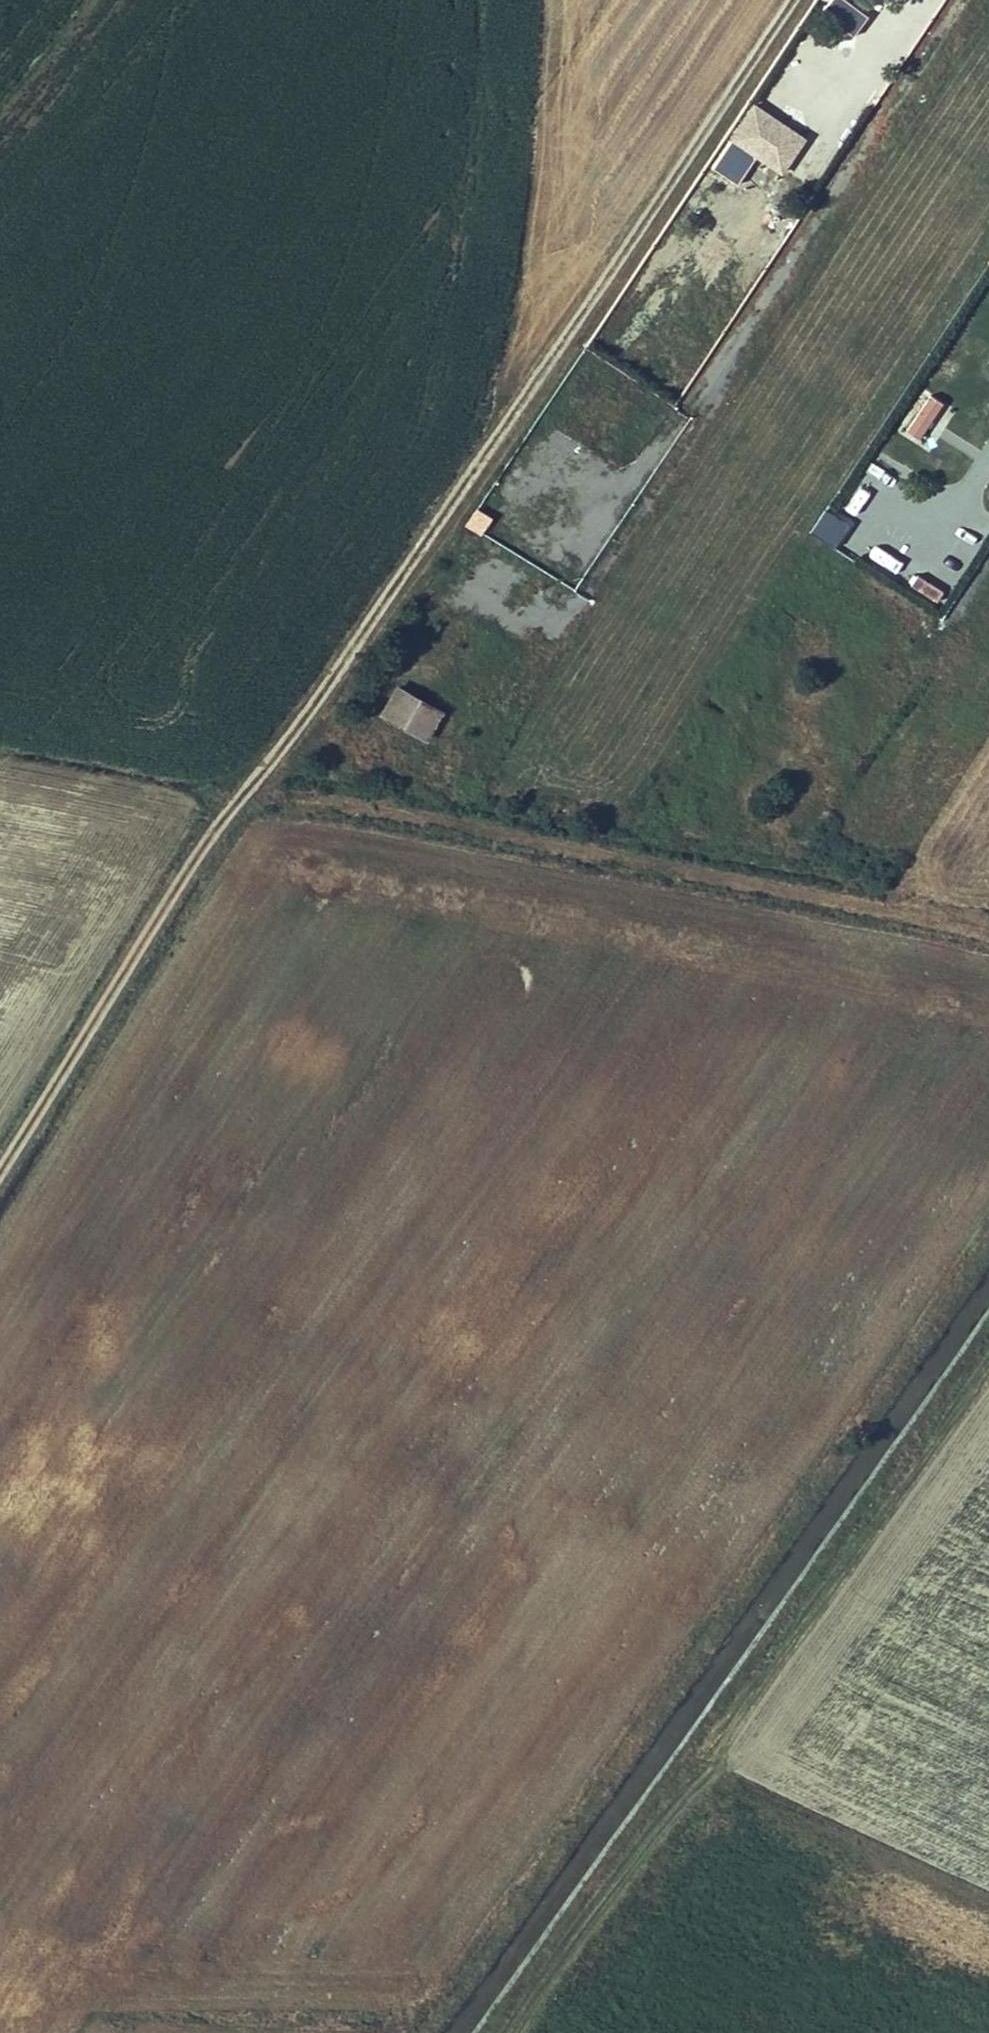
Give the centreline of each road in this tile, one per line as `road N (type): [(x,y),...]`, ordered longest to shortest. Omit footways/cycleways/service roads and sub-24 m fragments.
road 1 (track): [(0,1170),(208,838),(342,682),(788,0)]

